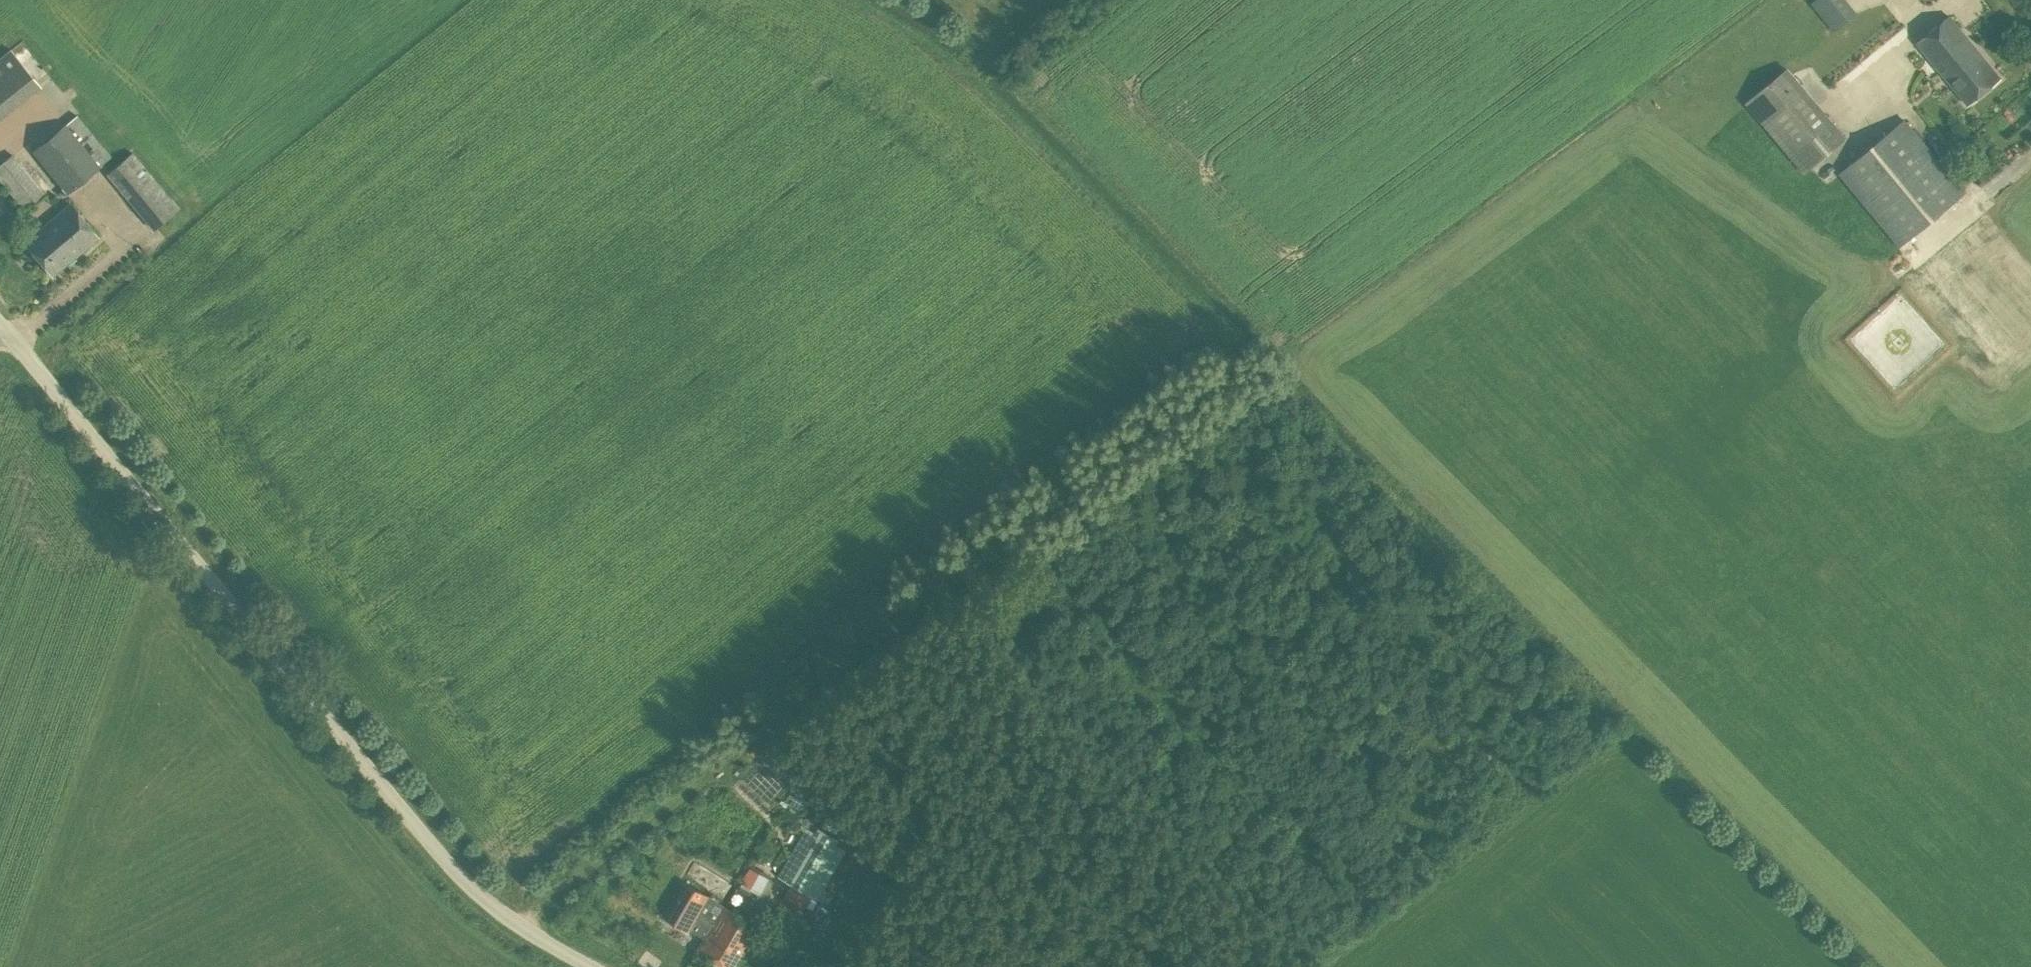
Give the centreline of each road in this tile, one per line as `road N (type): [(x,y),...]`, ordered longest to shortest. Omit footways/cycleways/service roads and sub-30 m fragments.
road 1 (unclassified): [(589,966),(476,895),(0,336)]

